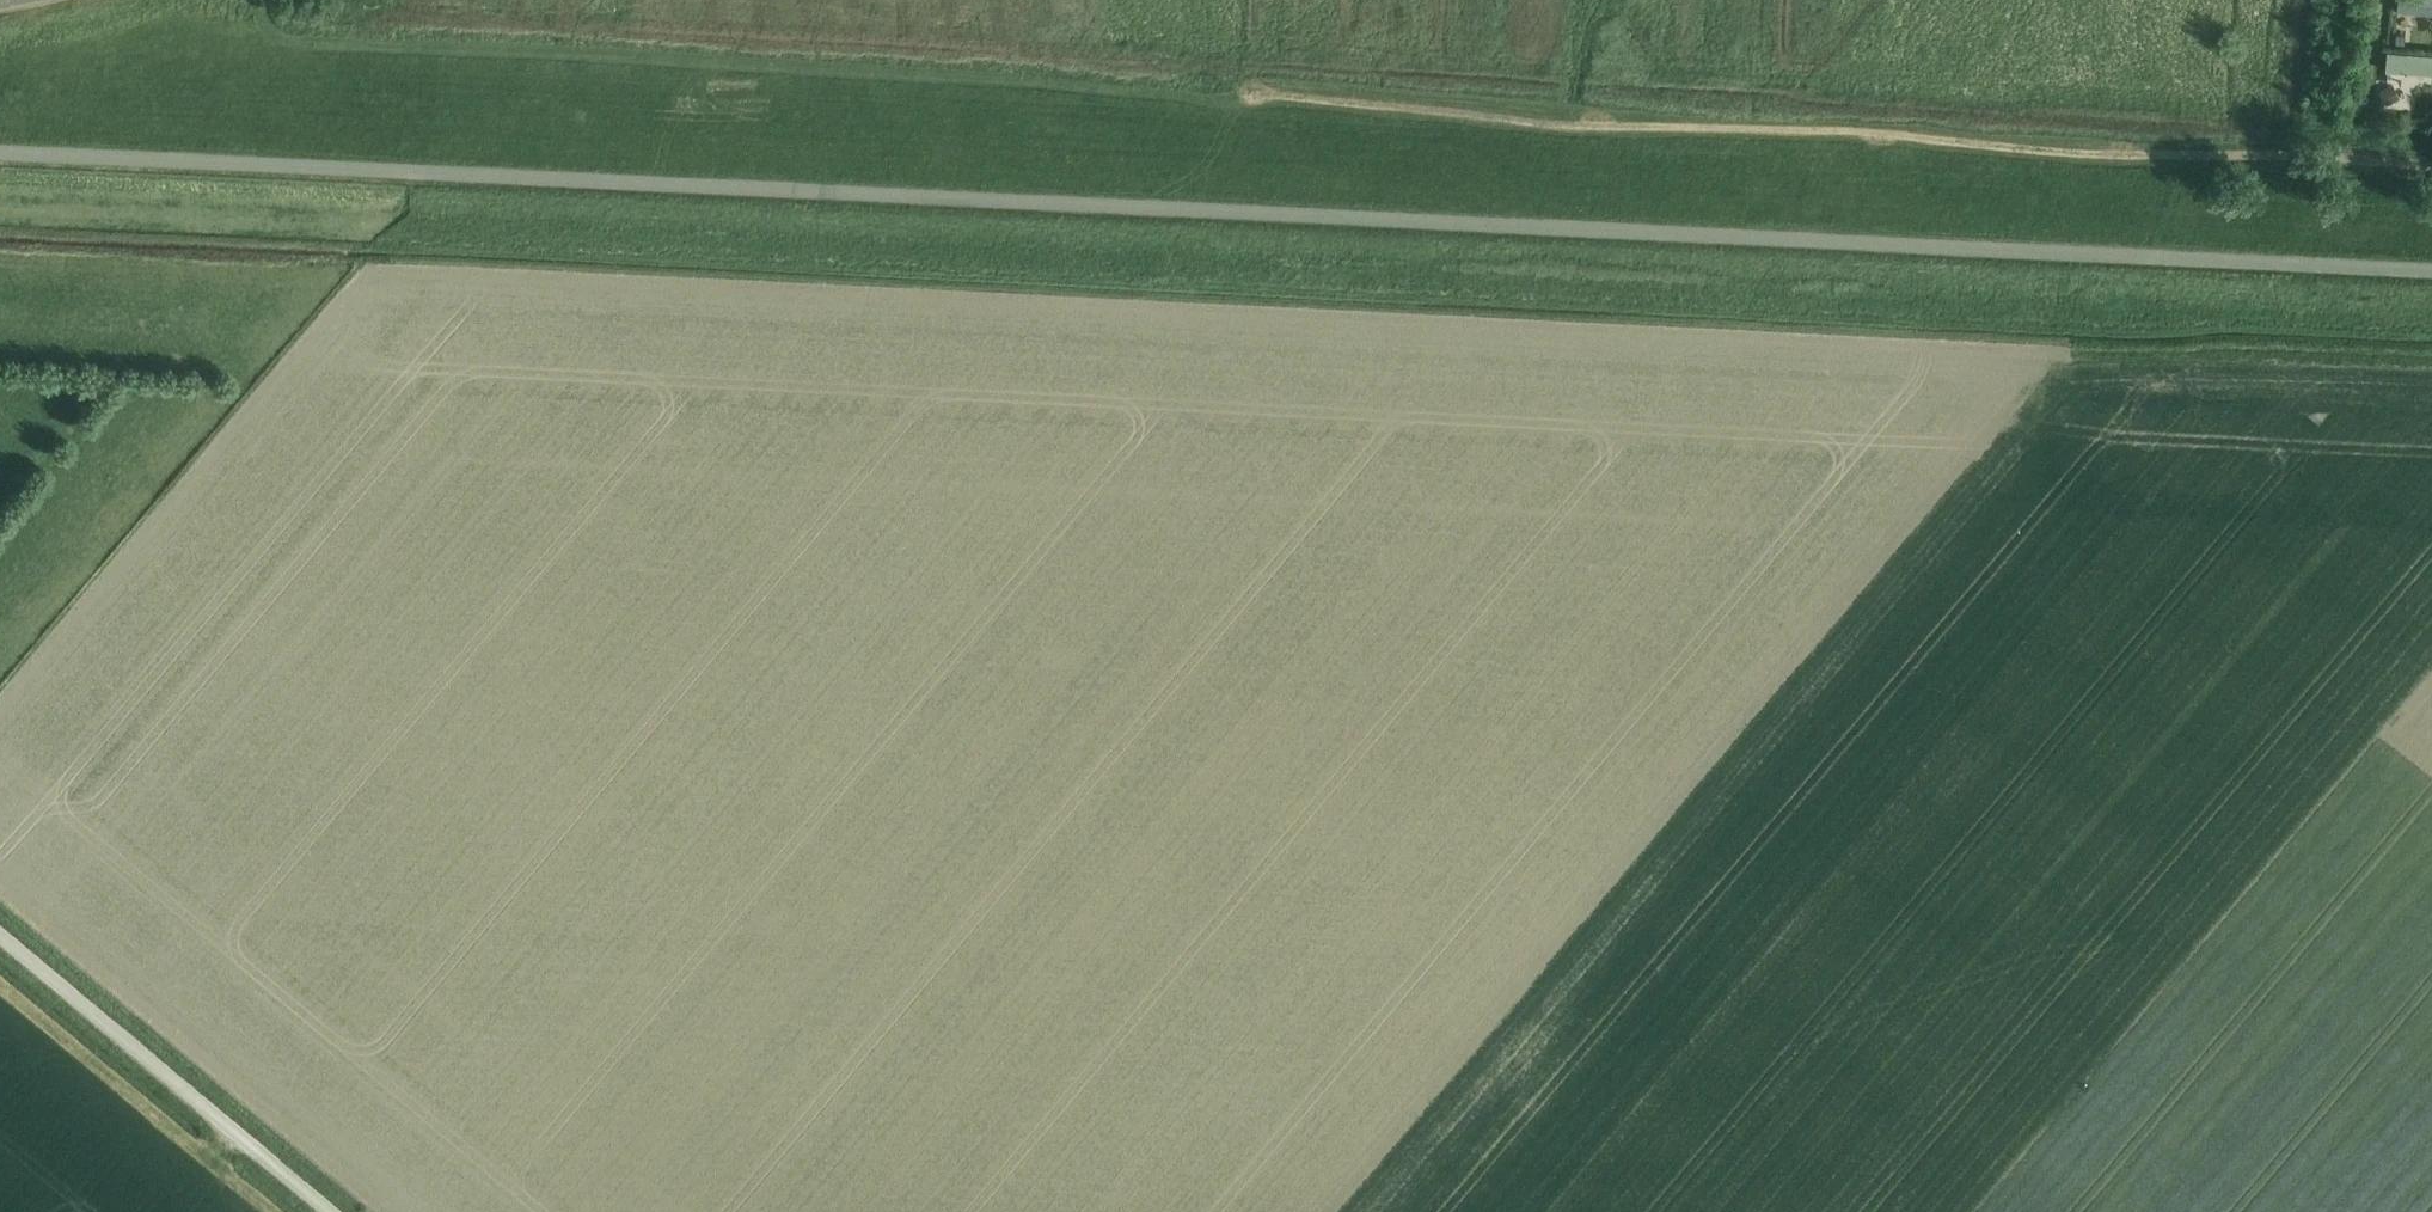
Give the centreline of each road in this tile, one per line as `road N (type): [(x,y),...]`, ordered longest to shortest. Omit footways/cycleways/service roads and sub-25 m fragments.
road 1 (unclassified): [(2431,268),(0,153)]
road 2 (unclassified): [(324,1211),(0,939)]

